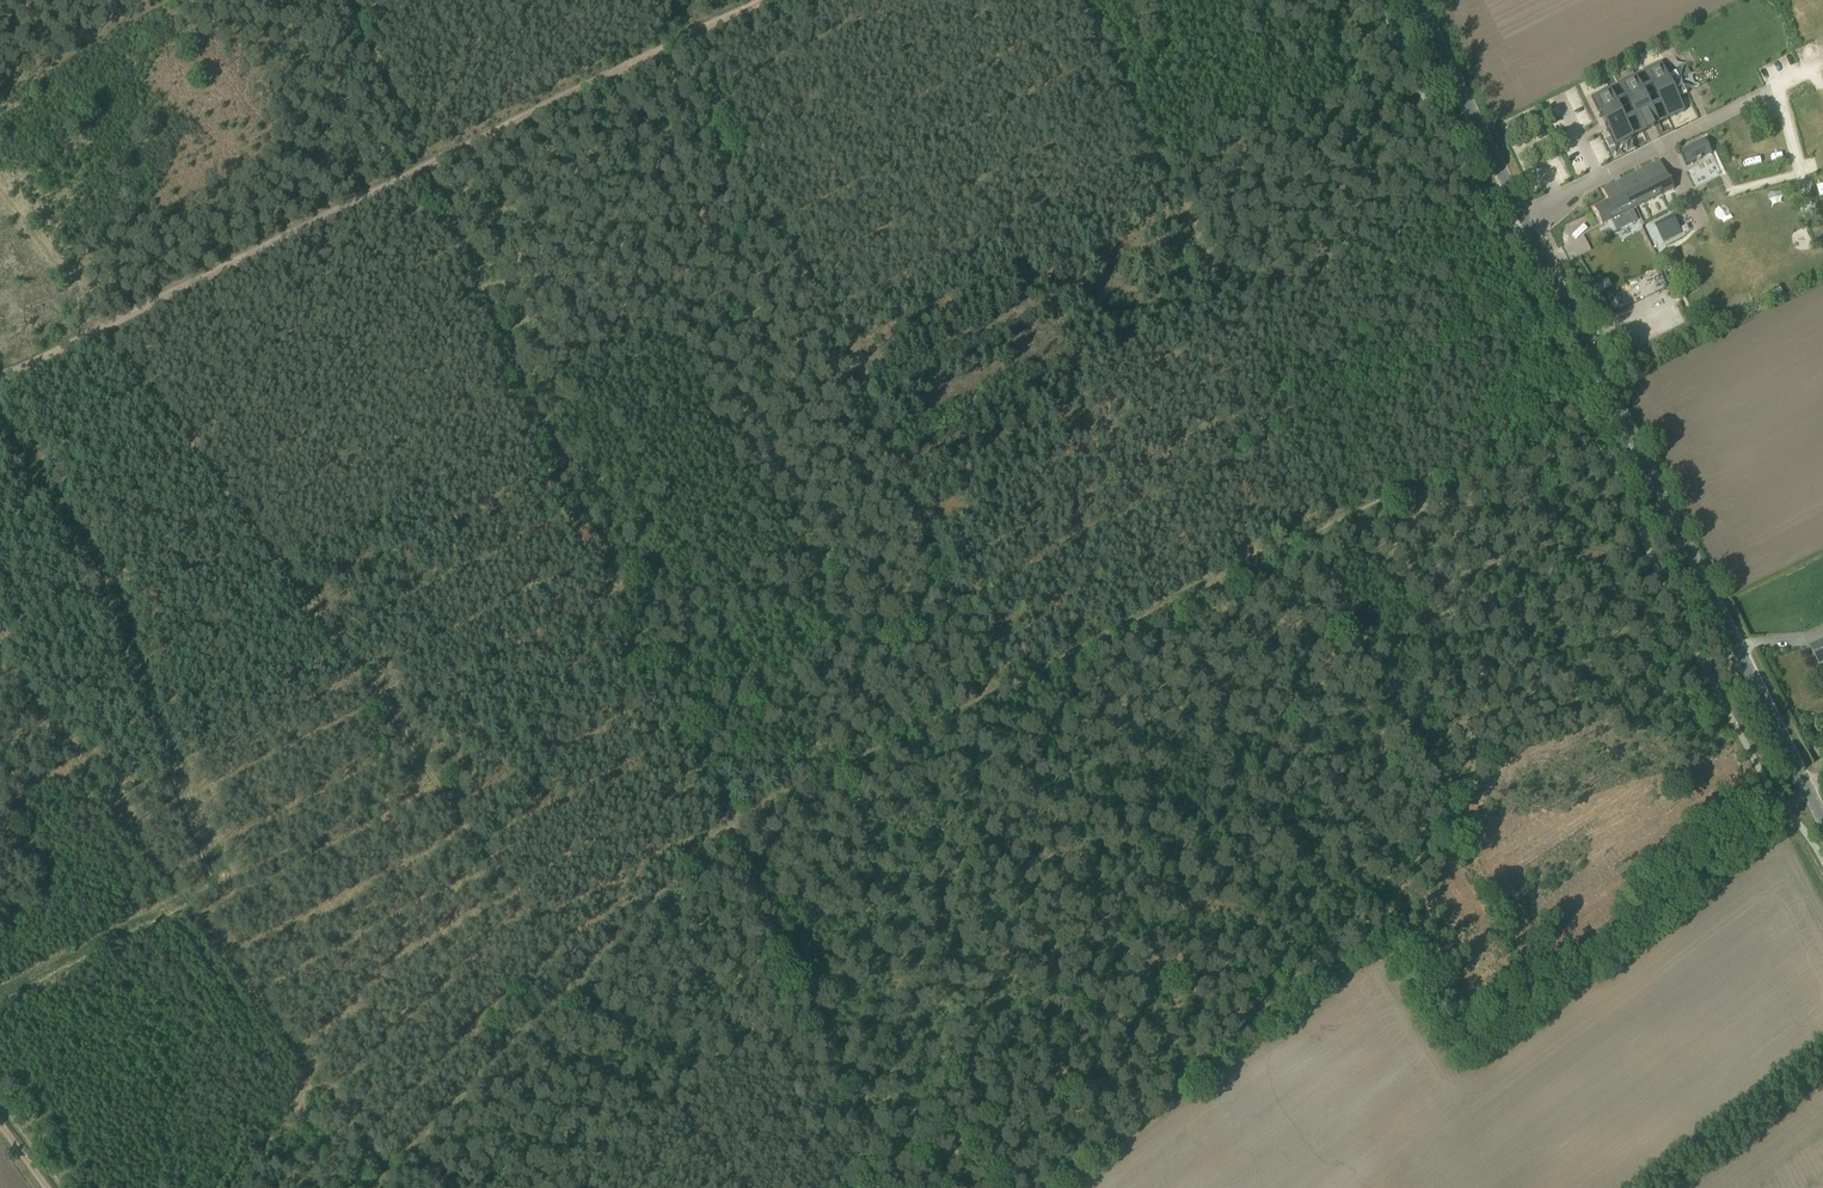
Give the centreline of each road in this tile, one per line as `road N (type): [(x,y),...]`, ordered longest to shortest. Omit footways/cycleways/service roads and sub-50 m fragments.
road 1 (track): [(1001,691),(1310,534),(1536,989),(1784,809)]
road 2 (track): [(902,1187),(426,169)]
road 3 (tertiary): [(1822,821),(1416,0)]
road 4 (track): [(105,328),(581,978)]
road 5 (track): [(692,38),(1001,691)]
road 6 (track): [(105,328),(692,38)]
road 7 (track): [(1080,0),(1339,520)]
road 8 (track): [(581,978),(731,824),(1001,691)]
road 9 (track): [(1310,534),(1607,385)]
road 10 (track): [(412,1150),(581,978)]

